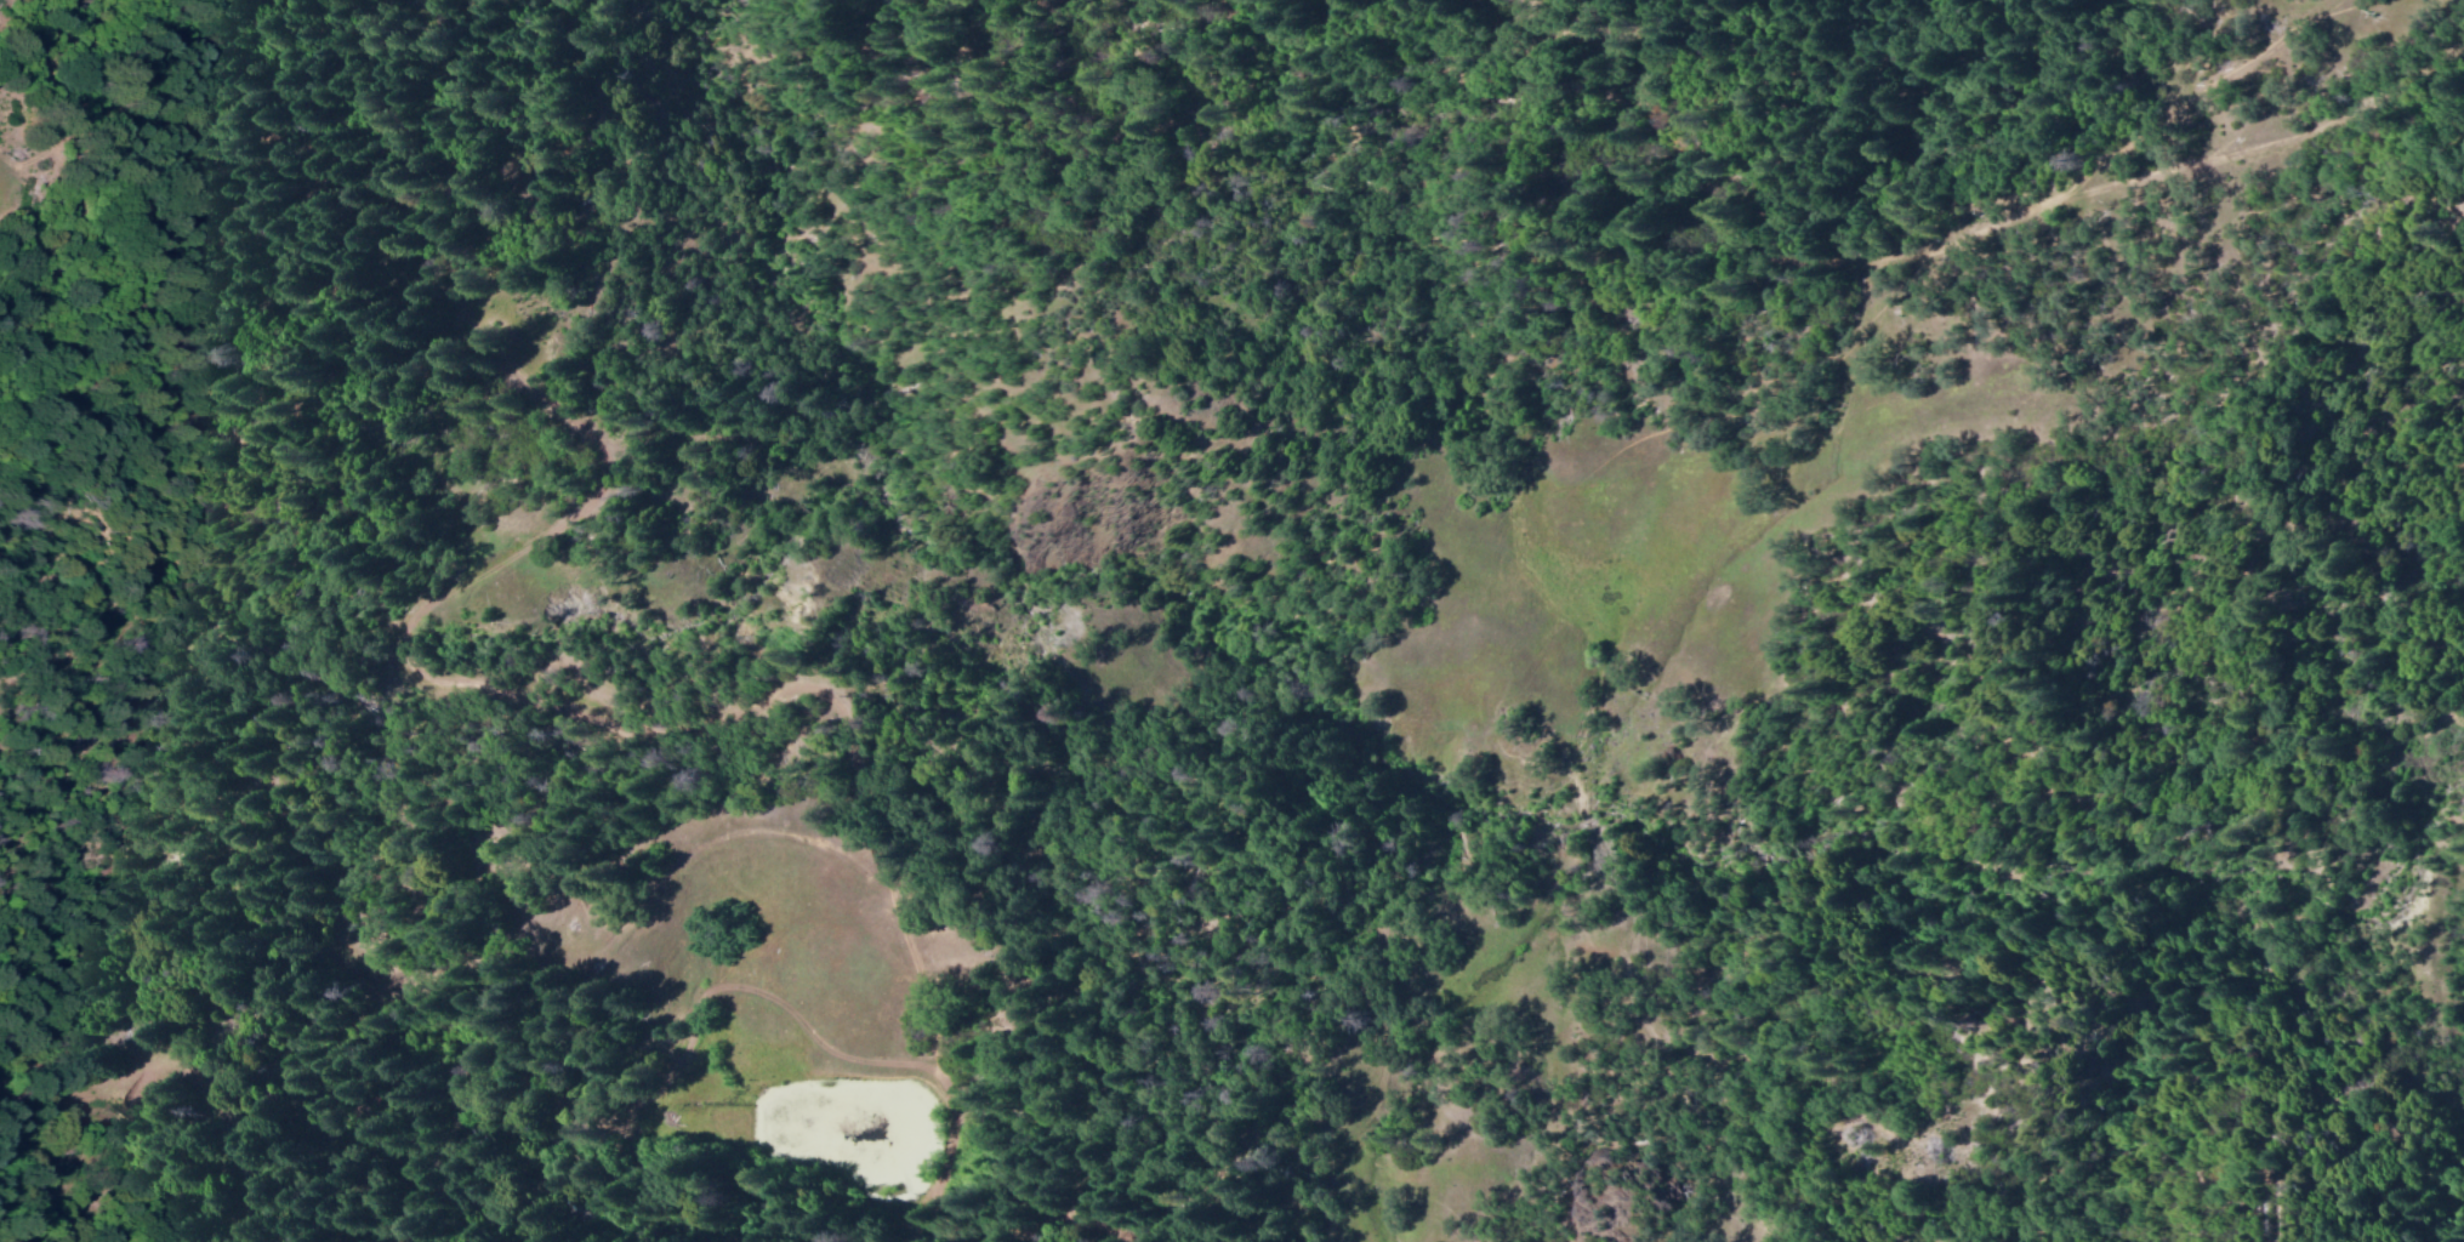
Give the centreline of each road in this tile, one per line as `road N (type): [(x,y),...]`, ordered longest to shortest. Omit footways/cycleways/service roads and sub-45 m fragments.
road 1 (residential): [(1141,1241),(1096,1218),(1063,1212),(980,1235),(949,1234),(928,1219),(928,1195),(955,1140),(955,1115),(938,1059),(935,1003),(903,928),(907,827),(923,751),(898,706),(844,686),(790,685),(661,722),(613,722),(581,697),(471,653)]
road 2 (residential): [(2463,44),(2311,127),(2226,159),(1927,241),(1797,258),(1754,246),(1709,213),(1641,89),(1554,0)]
road 3 (residential): [(0,1124),(95,1116),(161,1059),(193,1062),(226,1107),(238,1241)]

